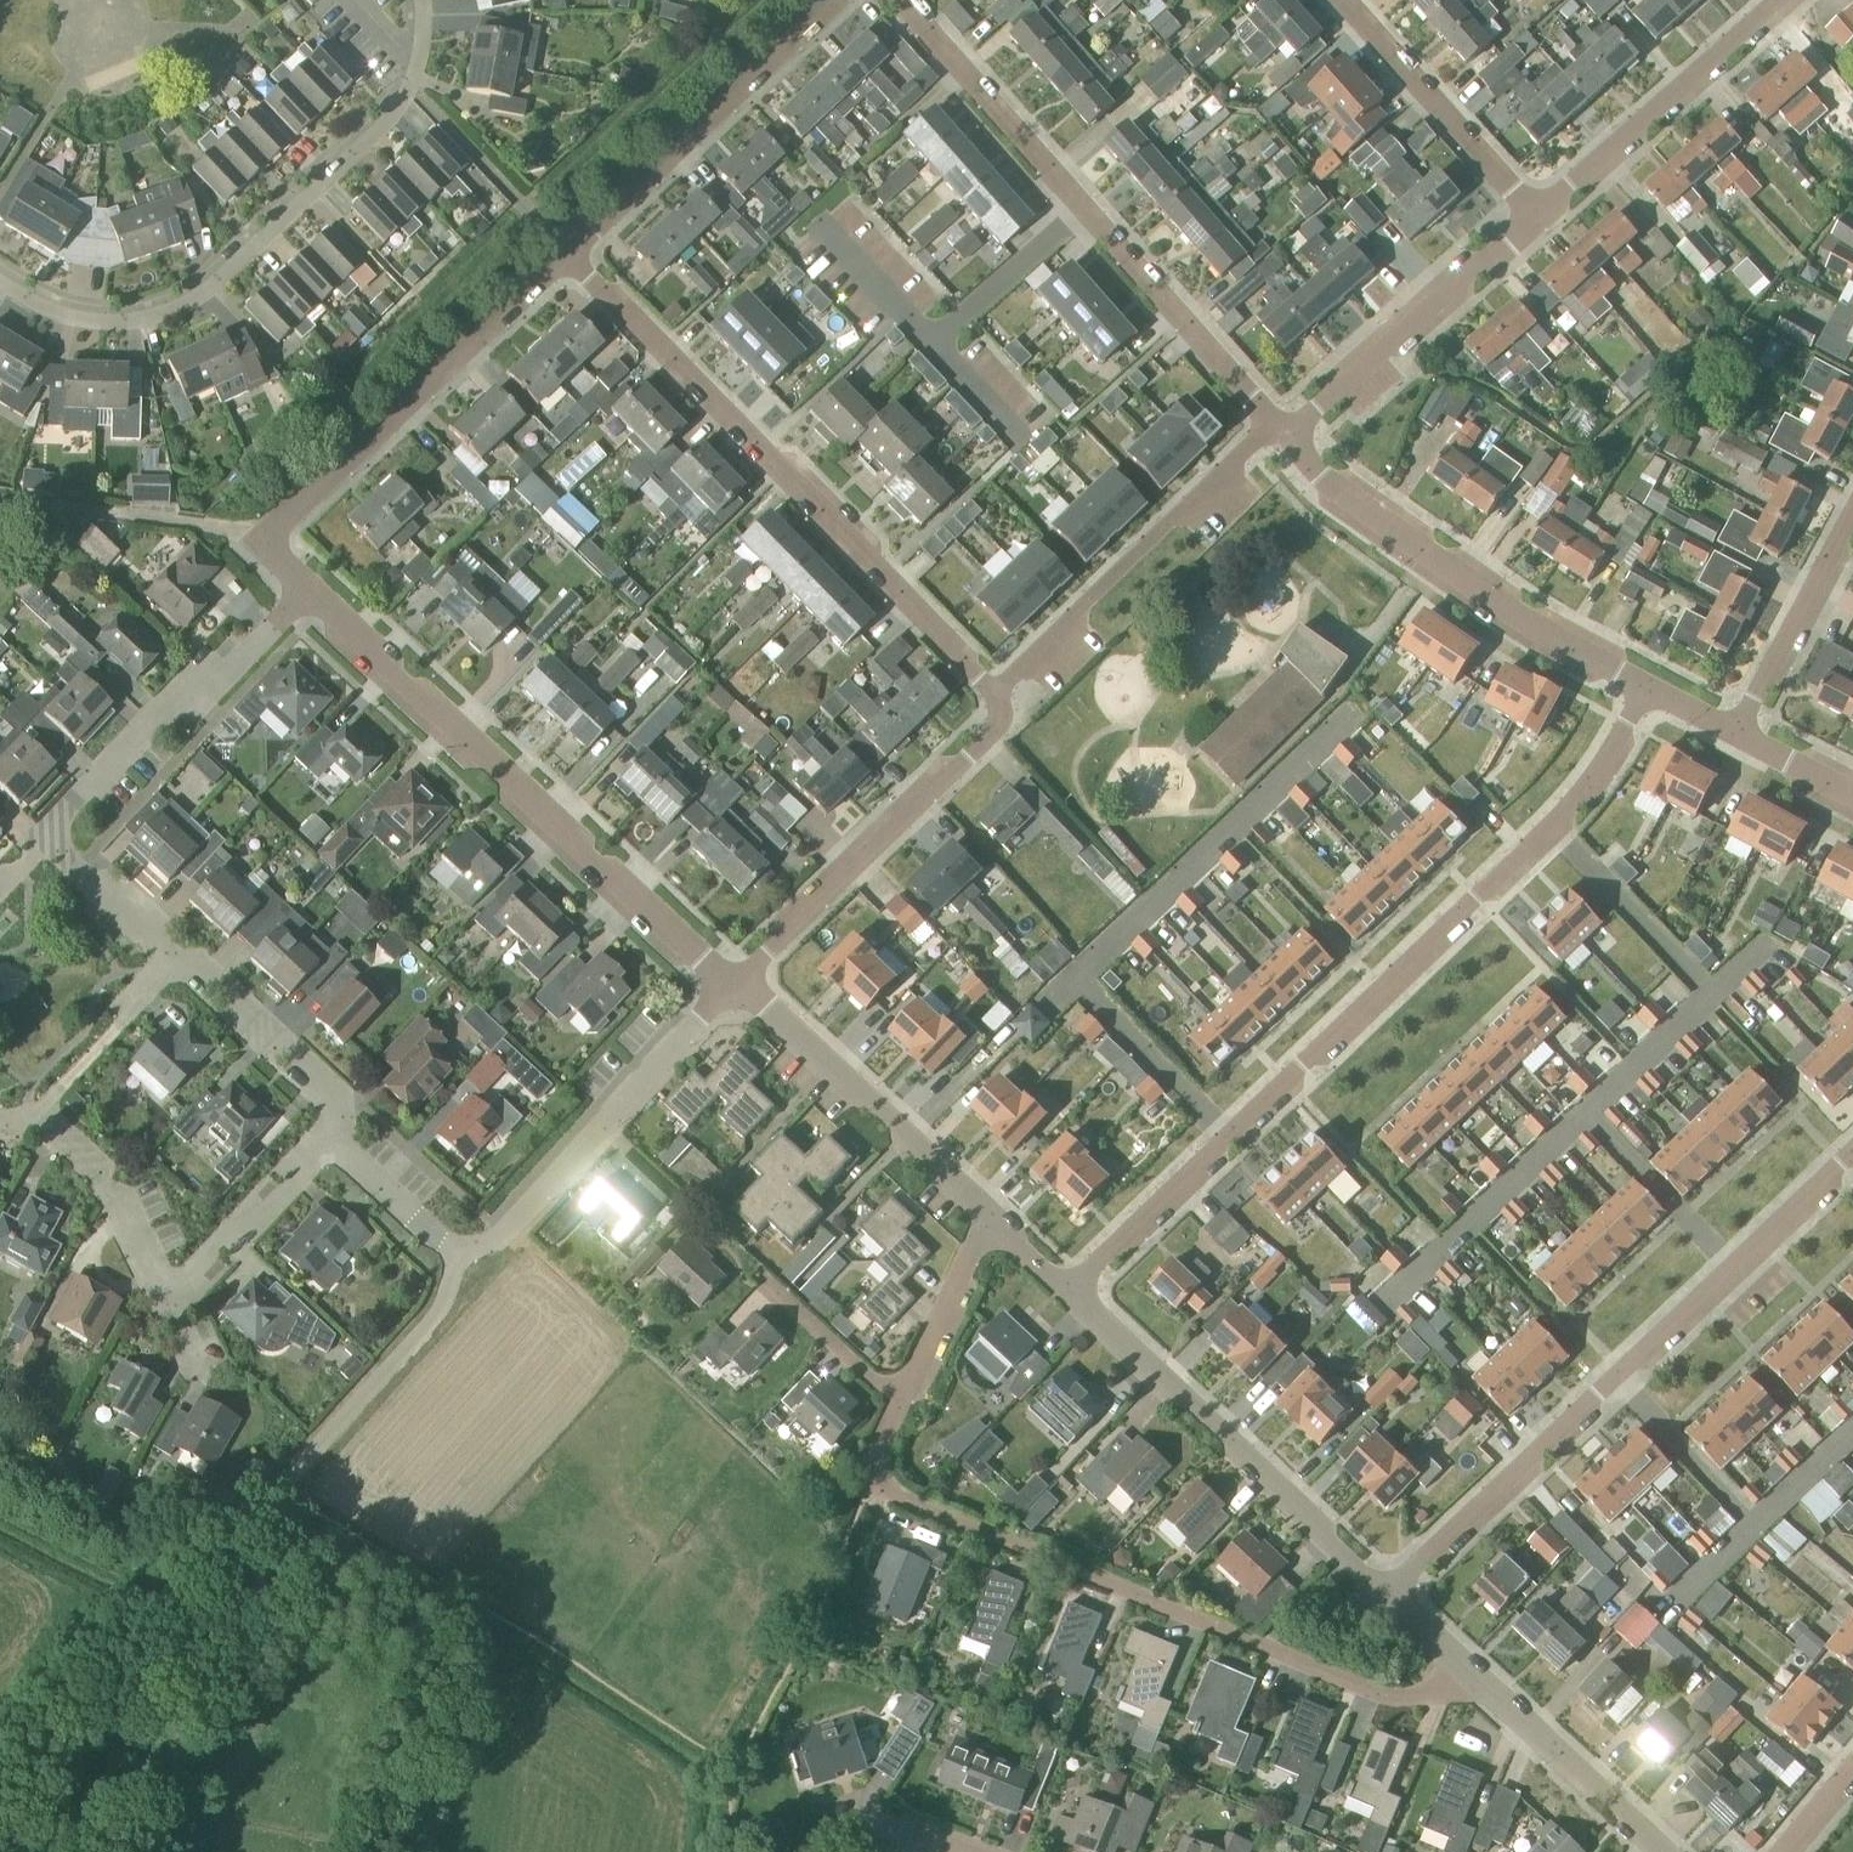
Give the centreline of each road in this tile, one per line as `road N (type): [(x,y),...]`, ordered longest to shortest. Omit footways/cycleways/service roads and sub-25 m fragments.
road 1 (residential): [(1073,1289),(1562,828),(1657,683)]
road 2 (residential): [(1467,1667),(1434,1697),(1389,1696),(869,1486),(906,1398)]
road 3 (residential): [(1390,1597),(1852,1159)]
road 4 (residential): [(995,694),(577,253)]
road 5 (residential): [(423,0),(411,85),(191,306),(142,324),(94,328),(0,282)]
road 6 (residential): [(735,987),(307,593)]
road 7 (residential): [(1285,435),(899,0)]
road 8 (residential): [(307,593),(264,552),(277,535),(577,253)]
road 9 (residential): [(1657,683),(1337,488),(1285,435)]
road 10 (residential): [(1390,1597),(1073,1289)]
road 11 (residential): [(462,1253),(504,1238),(735,987)]
road 12 (residential): [(224,1546),(443,1307),(462,1253)]
road 13 (residential): [(735,987),(995,731)]
road 14 (residential): [(577,253),(837,0)]
road 15 (unclassified): [(0,1827),(224,1546)]
road 16 (residential): [(47,833),(307,593)]
road 17 (residential): [(994,1223),(735,987)]
road 18 (residential): [(1285,435),(1538,219)]
road 19 (residential): [(1538,219),(1778,0)]
road 20 (residential): [(1538,219),(1340,0)]
road 21 (residential): [(1661,1851),(1467,1667)]
road 22 (residential): [(173,1310),(344,1122)]
road 23 (residential): [(173,1310),(113,1189),(37,1116)]
road 24 (residential): [(1742,728),(1852,518)]
road 25 (residential): [(344,1122),(340,1099),(181,958)]
road 26 (residential): [(37,1116),(181,958)]
road 27 (residential): [(906,1398),(994,1223)]
road 28 (residential): [(181,958),(47,833)]
road 29 (residential): [(462,1253),(350,1157),(344,1122)]
road 30 (residential): [(906,1398),(780,1290)]
road 31 (residential): [(1852,789),(1742,728)]

